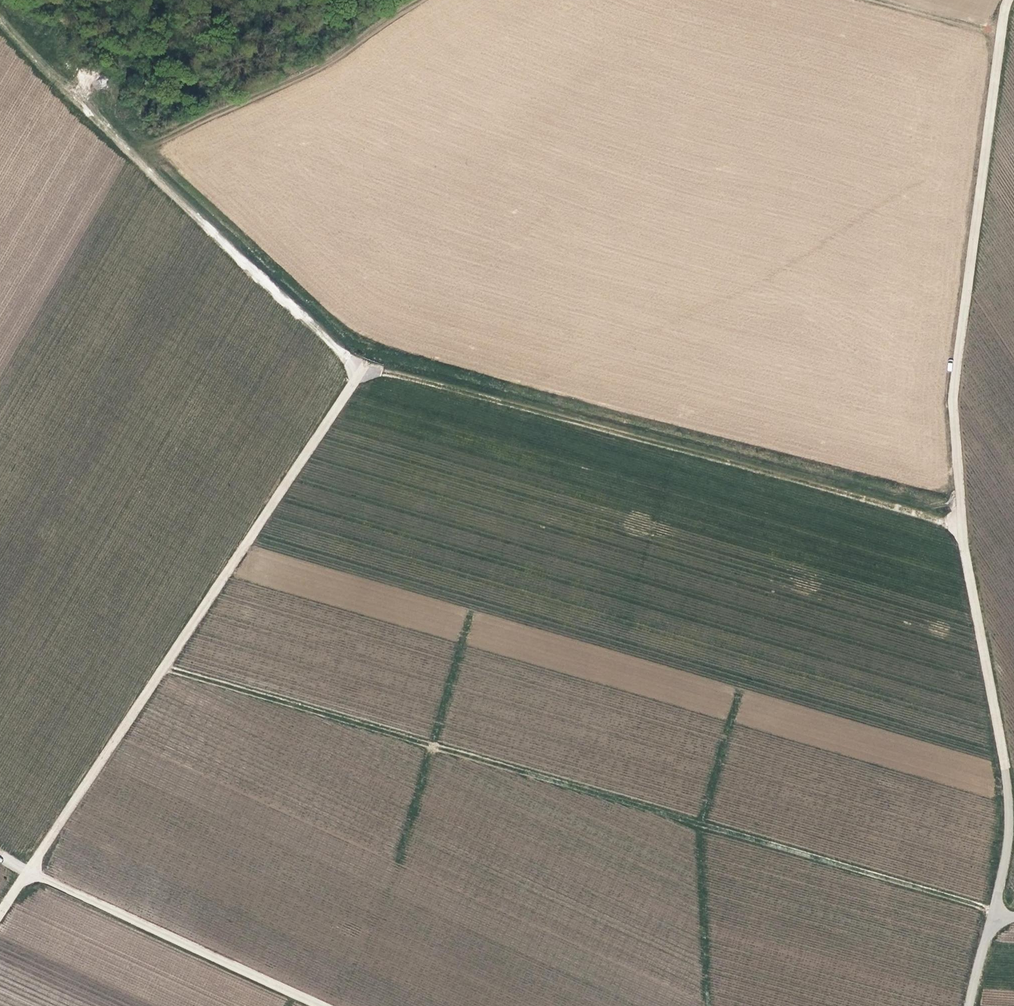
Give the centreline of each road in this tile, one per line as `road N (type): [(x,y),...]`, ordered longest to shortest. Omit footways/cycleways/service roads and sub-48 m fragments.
road 1 (track): [(961,525),(359,372),(0,26)]
road 2 (unclassified): [(995,910),(1008,799),(961,525),(949,396),(1007,0)]
road 3 (track): [(165,666),(995,910)]
road 4 (unclassified): [(29,871),(359,372)]
road 5 (unclassified): [(326,1005),(29,871)]
road 6 (track): [(417,0),(136,152)]

